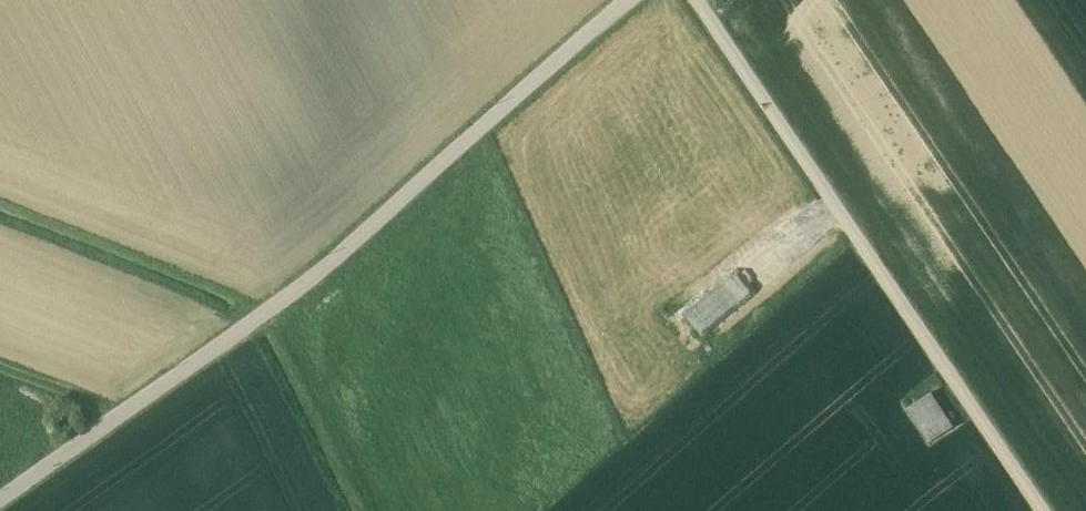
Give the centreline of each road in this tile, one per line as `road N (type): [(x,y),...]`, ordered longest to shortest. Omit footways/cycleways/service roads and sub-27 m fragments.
road 1 (track): [(0,503),(313,278),(638,0)]
road 2 (track): [(1044,510),(696,0)]
road 3 (track): [(123,418),(0,370)]

